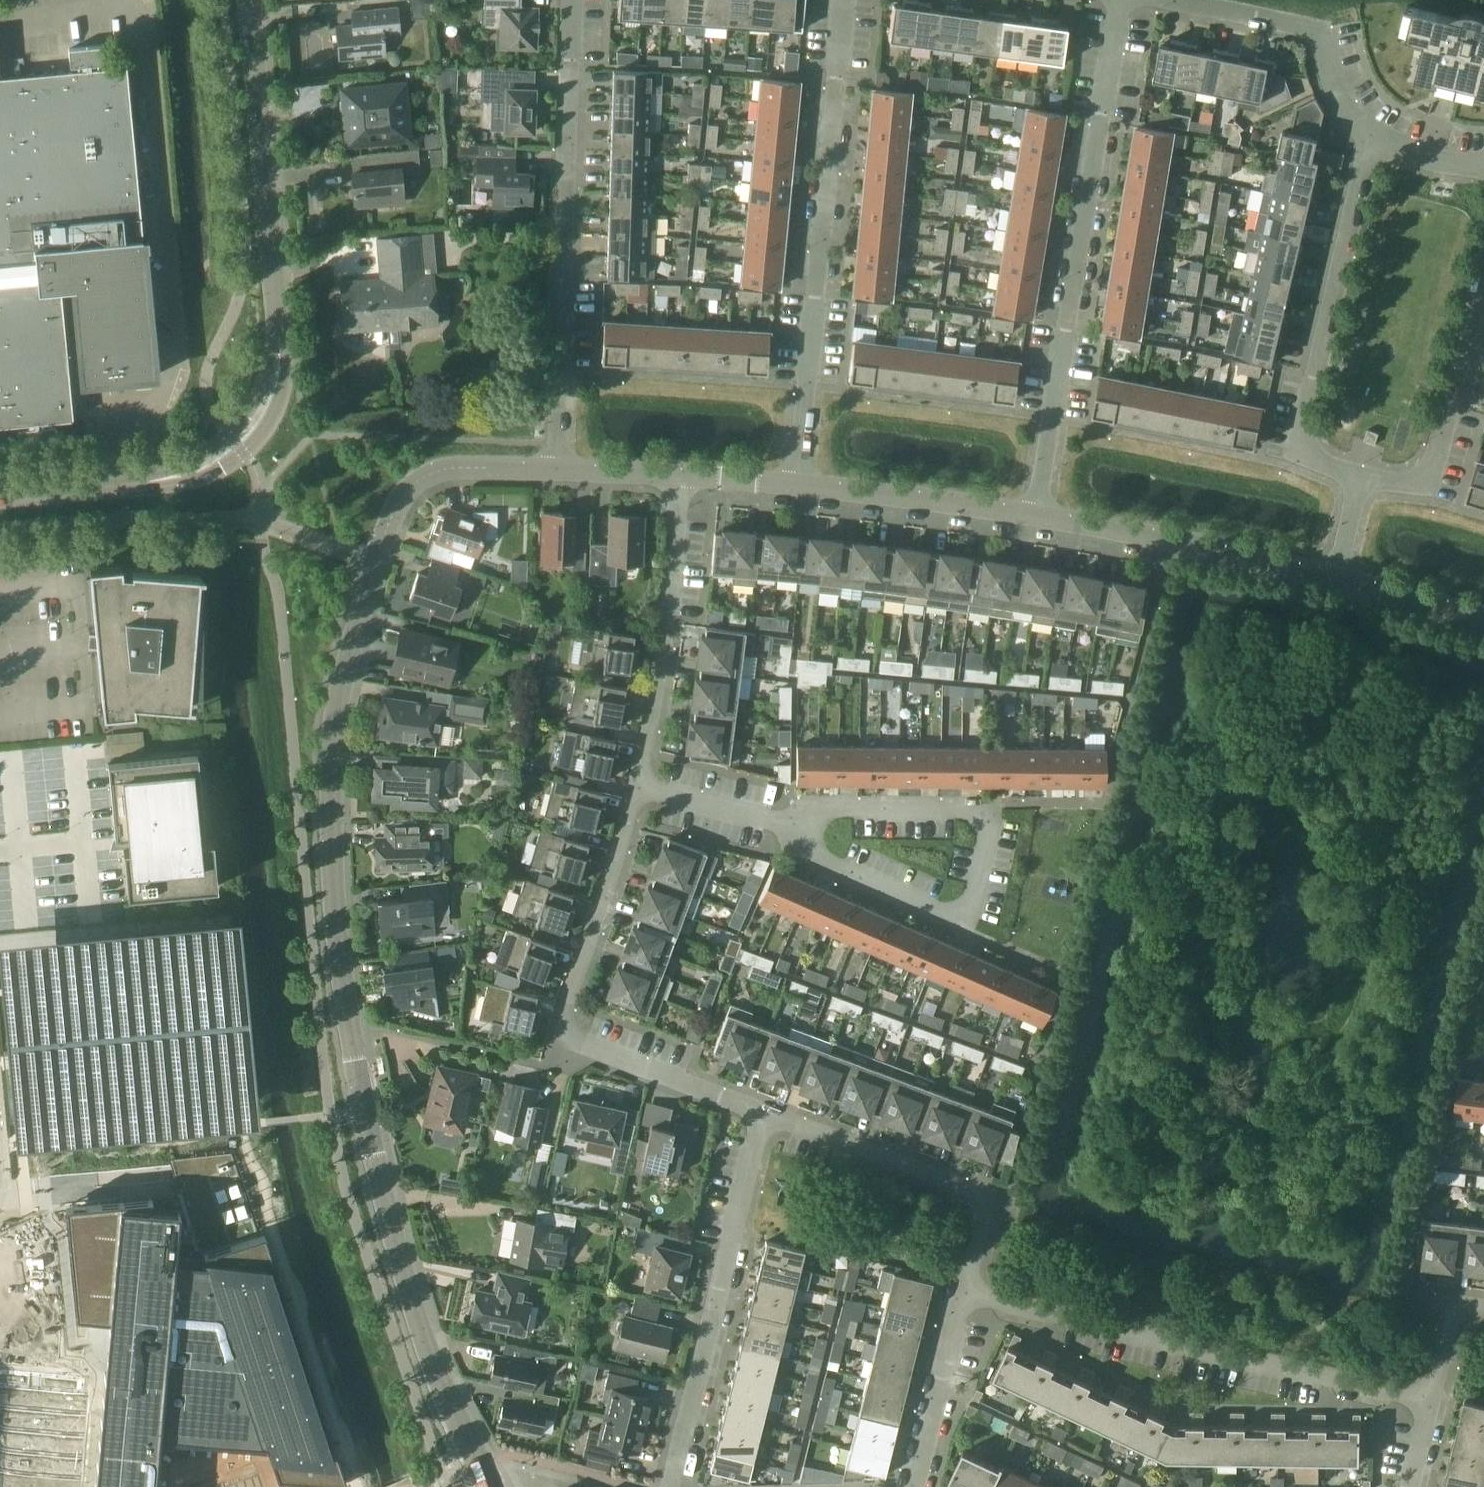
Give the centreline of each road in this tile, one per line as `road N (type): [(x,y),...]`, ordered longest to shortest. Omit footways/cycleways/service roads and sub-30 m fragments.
road 1 (unclassified): [(491,1486),(419,1323),(364,1109),(335,908),(332,750),(384,538),(413,487),(433,471),(463,467),(557,468)]
road 2 (residential): [(1039,515),(1125,0)]
road 3 (residential): [(801,483),(847,0)]
road 4 (residential): [(763,1112),(583,1044),(564,1029),(564,1007),(641,778)]
road 5 (residential): [(1431,1399),(963,1292)]
road 6 (residential): [(557,468),(579,0)]
road 7 (residential): [(798,823),(821,867),(940,918),(978,903),(997,835),(973,805),(837,808)]
road 8 (residential): [(1356,486),(1320,469),(1301,447),(1299,414),(1371,128)]
road 9 (residential): [(671,1486),(763,1112)]
road 10 (residential): [(963,1292),(987,1195),(763,1112)]
road 11 (tertiary): [(281,335),(250,0)]
road 12 (unclassified): [(1039,515),(1339,574)]
road 13 (residential): [(641,778),(683,476)]
road 14 (residential): [(1483,285),(1436,461),(1407,488),(1356,486)]
road 15 (residential): [(1371,128),(1342,96),(1306,27),(1173,0)]
road 16 (unclassified): [(801,483),(1039,515)]
road 17 (tertiary): [(144,481),(199,479),(258,439),(284,392),(281,335)]
road 18 (tertiary): [(281,335),(235,429),(144,481)]
road 19 (residential): [(914,1486),(963,1292)]
road 20 (residential): [(798,823),(641,778)]
road 21 (unclassified): [(1339,574),(1483,618)]
road 22 (tertiary): [(0,495),(144,481)]
road 23 (unclassified): [(557,468),(683,476)]
road 24 (residential): [(1483,167),(1416,155),(1371,128)]

